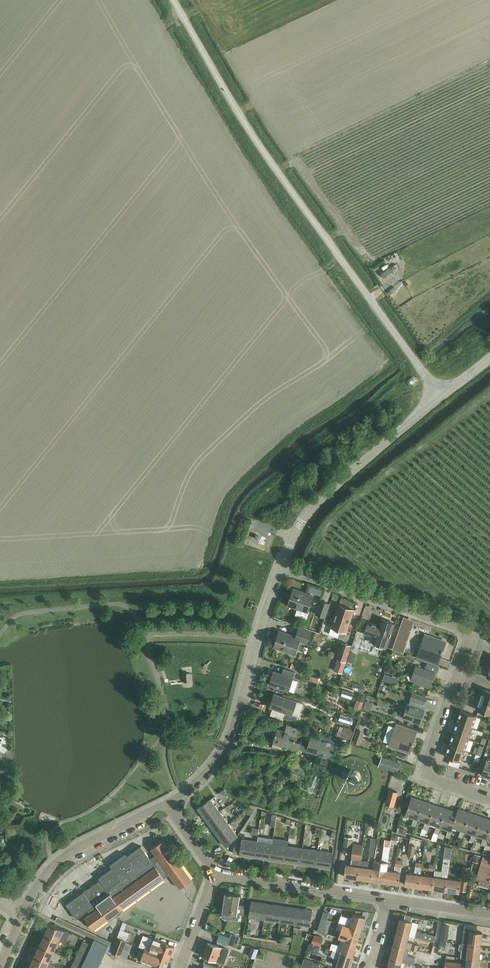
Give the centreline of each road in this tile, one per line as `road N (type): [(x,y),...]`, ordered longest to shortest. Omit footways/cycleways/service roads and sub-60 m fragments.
road 1 (unclassified): [(438,396),(260,148),(174,0)]
road 2 (residential): [(489,797),(428,769),(466,630),(282,565)]
road 3 (unclassified): [(171,805),(213,771),(235,729),(256,642)]
road 4 (unclassified): [(25,910),(70,852),(171,805)]
road 5 (unclassified): [(302,520),(438,396)]
road 6 (residential): [(388,901),(215,874)]

